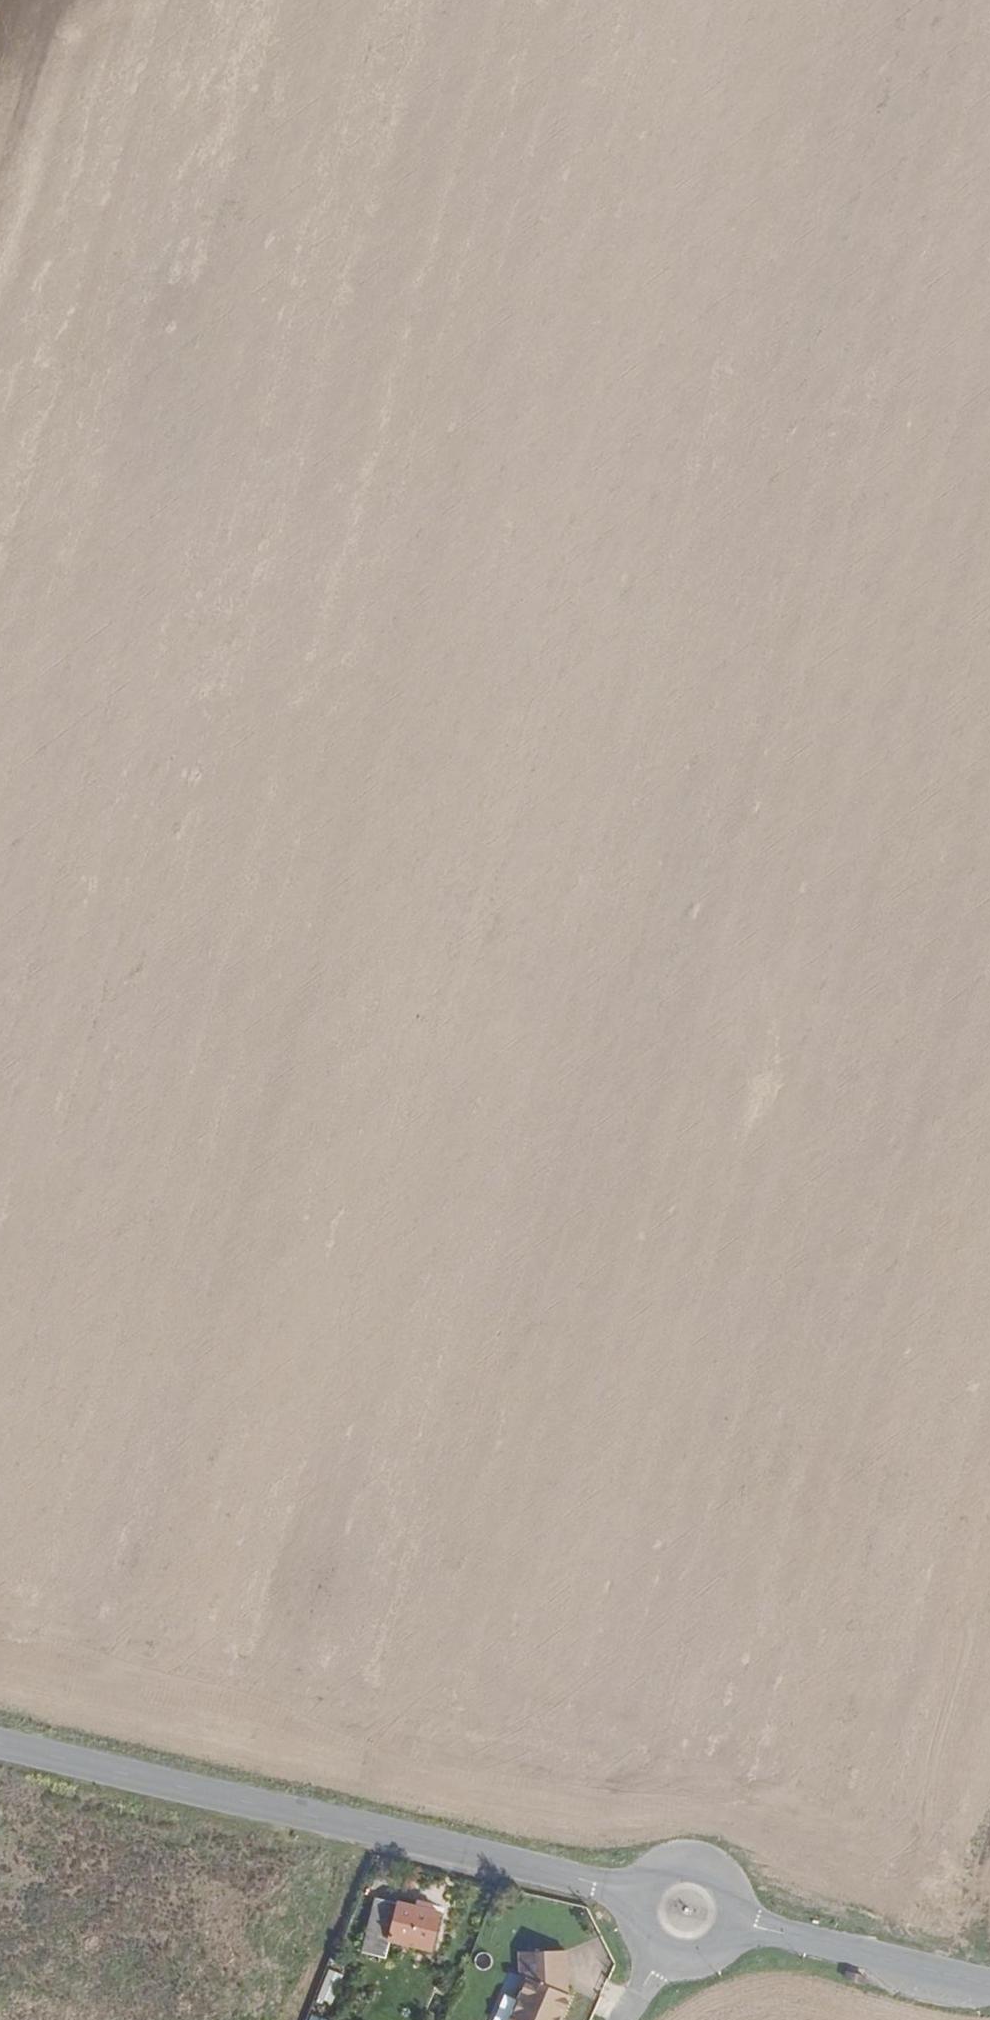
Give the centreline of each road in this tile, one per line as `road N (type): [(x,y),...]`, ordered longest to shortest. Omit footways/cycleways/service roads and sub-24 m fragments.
road 1 (tertiary): [(634,1897),(0,1745)]
road 2 (tertiary): [(989,1985),(734,1923)]
road 3 (tertiary): [(734,1923),(730,1889),(688,1861),(655,1869),(634,1897)]

